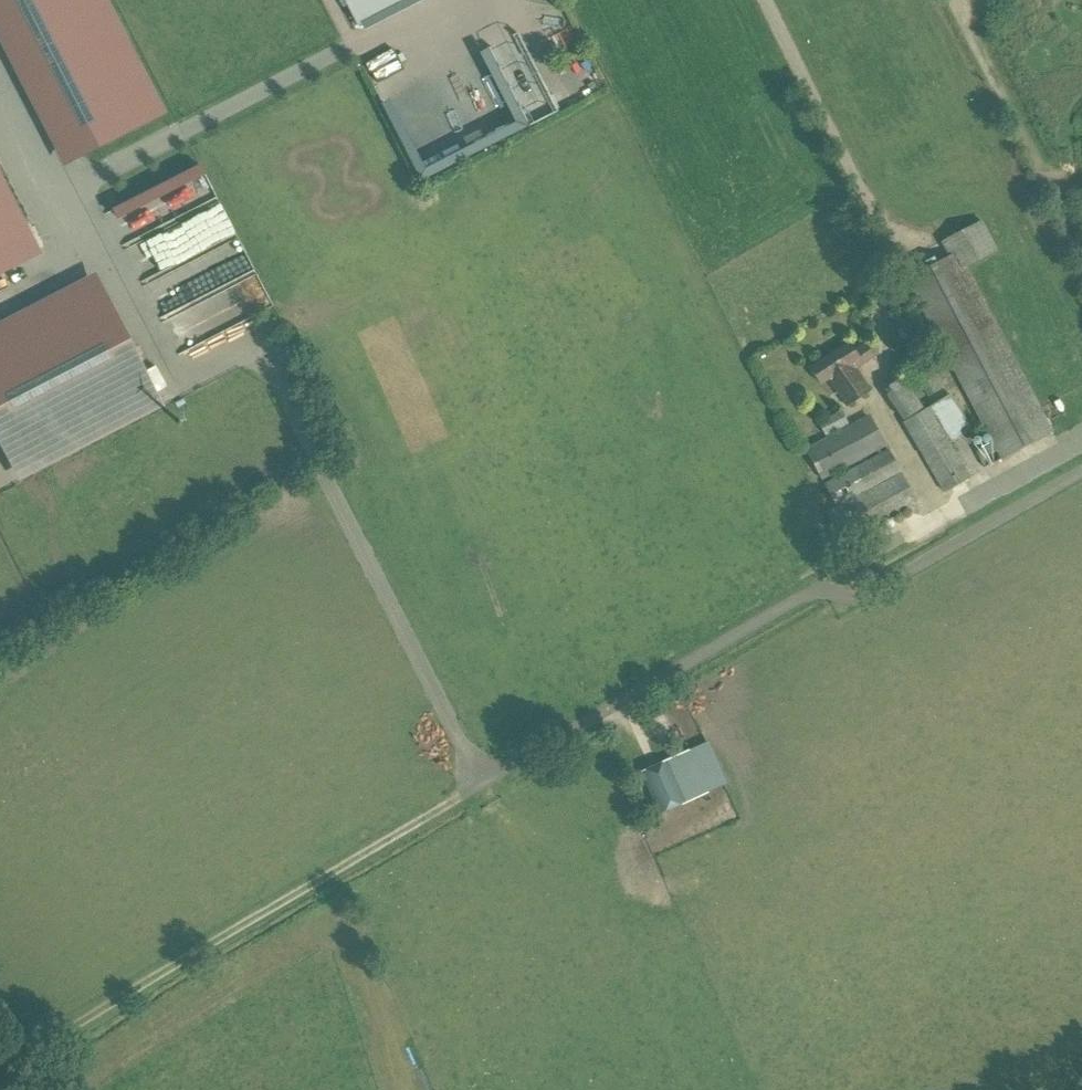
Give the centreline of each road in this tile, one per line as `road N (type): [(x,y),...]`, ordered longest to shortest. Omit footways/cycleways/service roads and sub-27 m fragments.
road 1 (track): [(25,1058),(240,921),(814,592),(853,599),(1081,472)]
road 2 (track): [(814,592),(944,518),(876,405)]
road 3 (track): [(944,518),(1081,440)]

